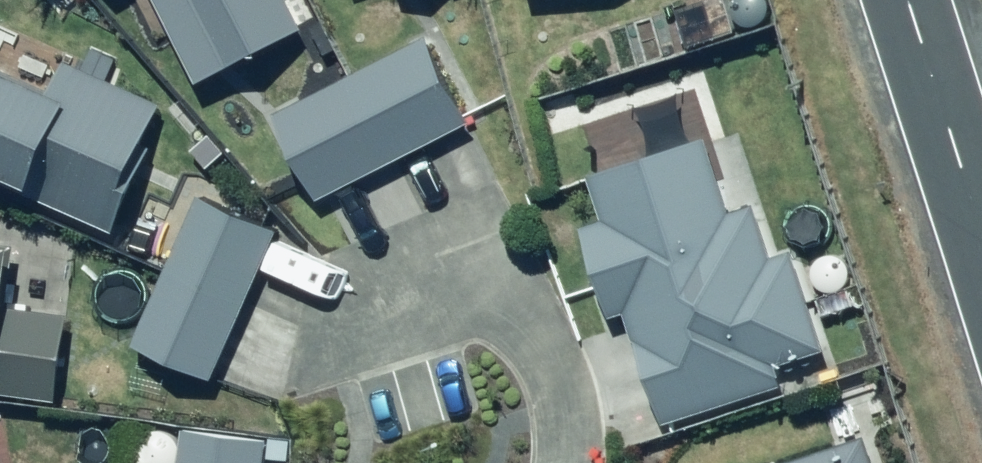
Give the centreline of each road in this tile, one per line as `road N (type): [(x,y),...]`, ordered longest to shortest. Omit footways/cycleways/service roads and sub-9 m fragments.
road 1 (residential): [(569,462),(530,318),(487,278),(325,333)]
road 2 (tertiary): [(906,0),(981,238)]

